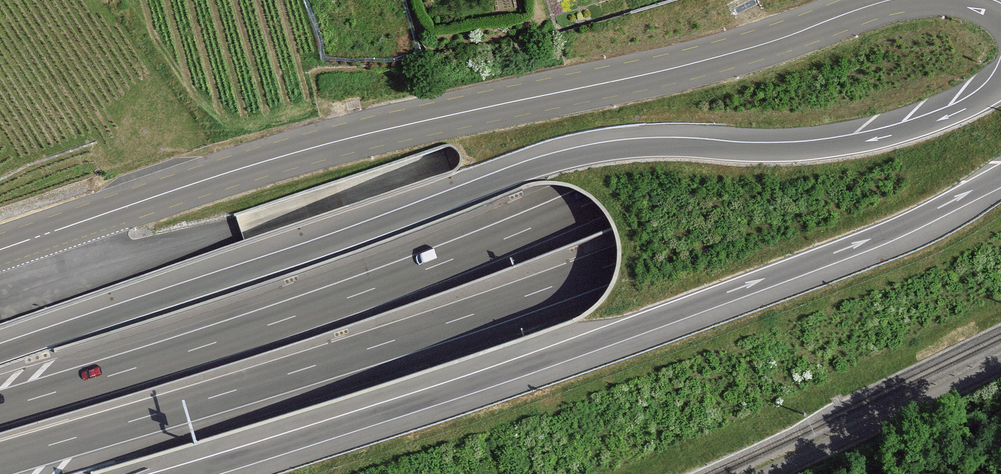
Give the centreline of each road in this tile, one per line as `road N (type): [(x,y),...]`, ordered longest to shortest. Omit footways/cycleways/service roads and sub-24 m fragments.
road 1 (motorway): [(0,460),(616,265),(852,167),(1000,87)]
road 2 (motorway): [(966,0),(804,97),(591,204),(295,317),(0,407)]
road 3 (motorway): [(1000,83),(963,108),(879,141),(808,152),(612,152),(546,165),(0,354)]
road 4 (primary): [(0,249),(262,162),(760,45),(888,0)]
road 5 (motorway): [(184,473),(520,366),(884,234),(1000,176)]

